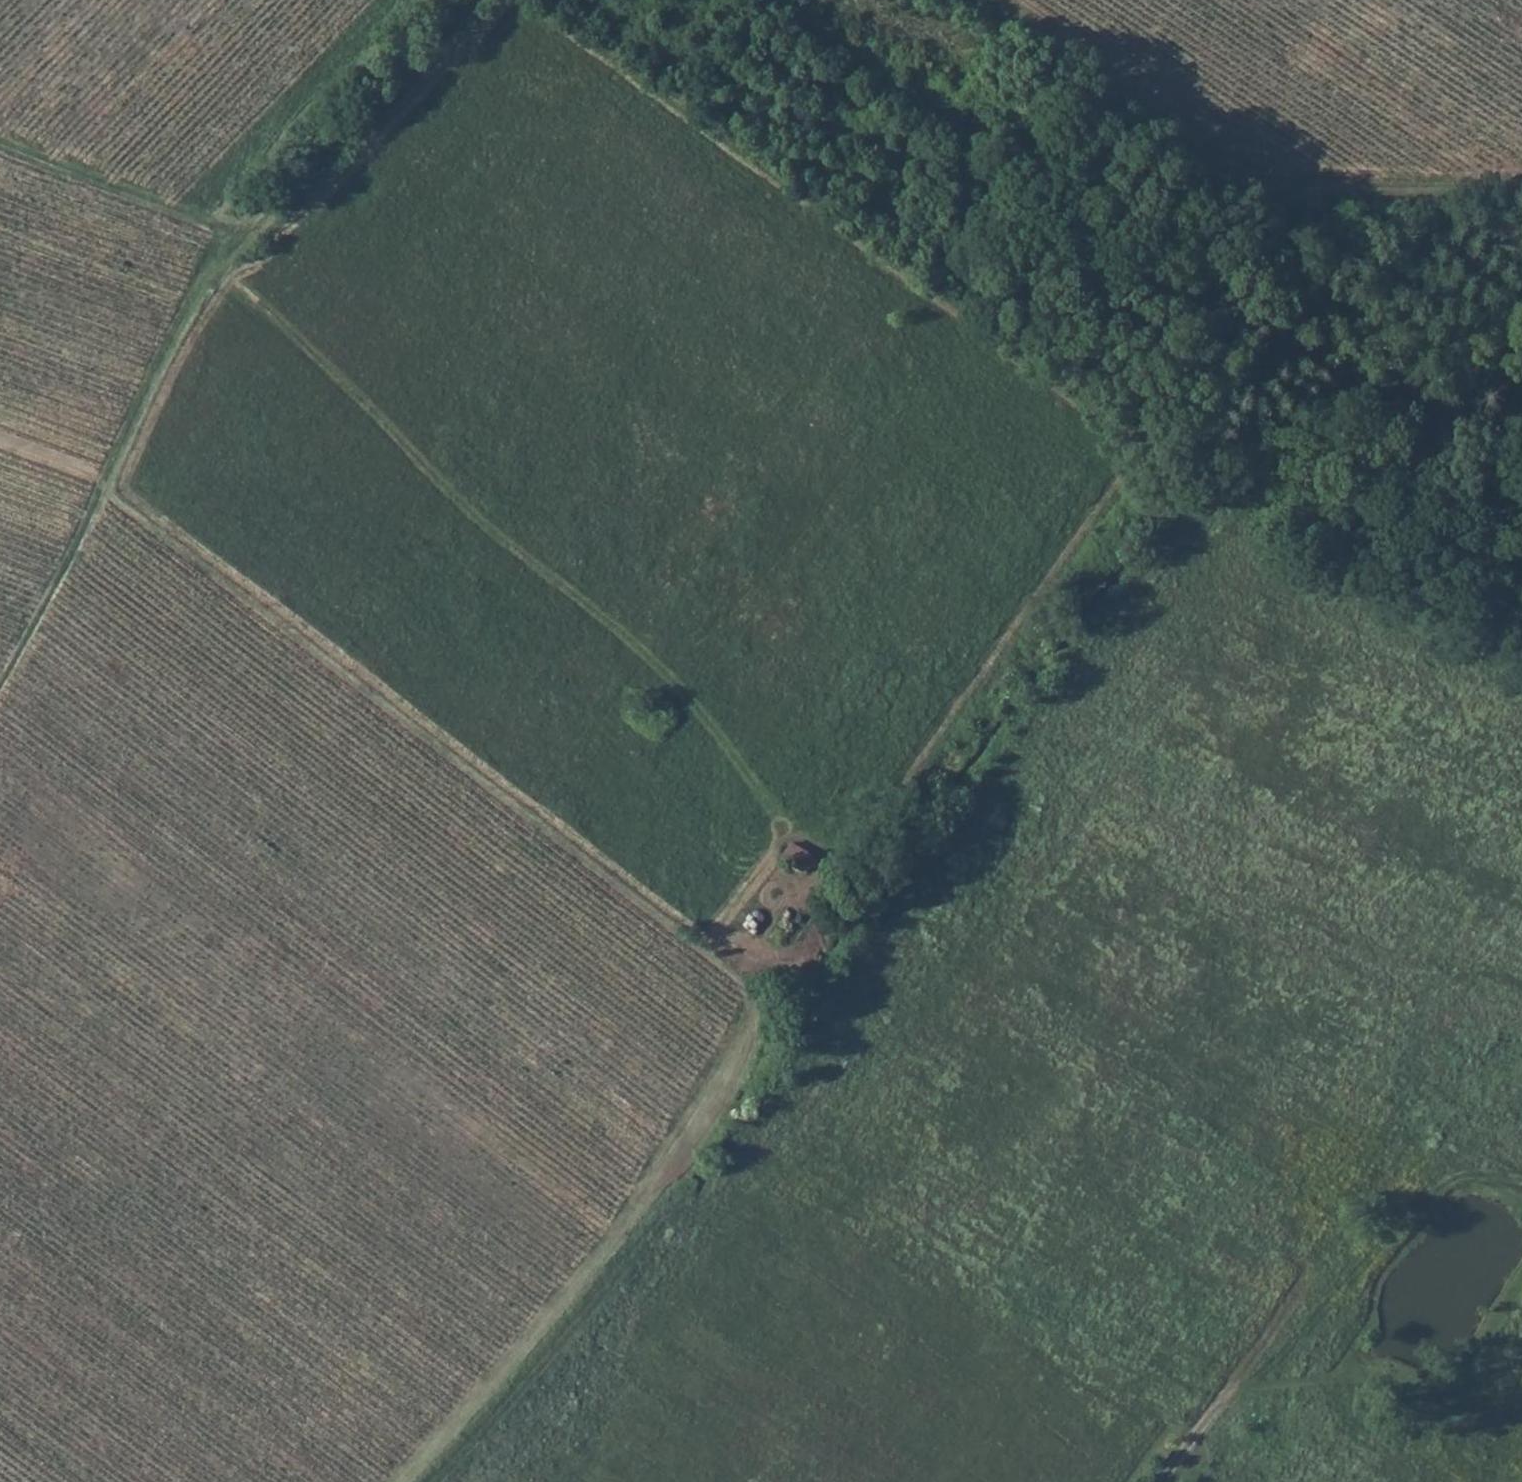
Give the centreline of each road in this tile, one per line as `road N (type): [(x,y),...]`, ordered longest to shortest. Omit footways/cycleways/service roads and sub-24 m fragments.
road 1 (track): [(0,681),(81,542),(180,311),(245,233),(180,218),(0,145)]
road 2 (track): [(989,0),(1257,187),(1521,175)]
road 3 (track): [(437,1481),(604,1298),(620,1268),(620,1216),(756,1010)]
road 4 (track): [(245,233),(478,0)]
road 5 (track): [(1160,1481),(1295,1290)]

